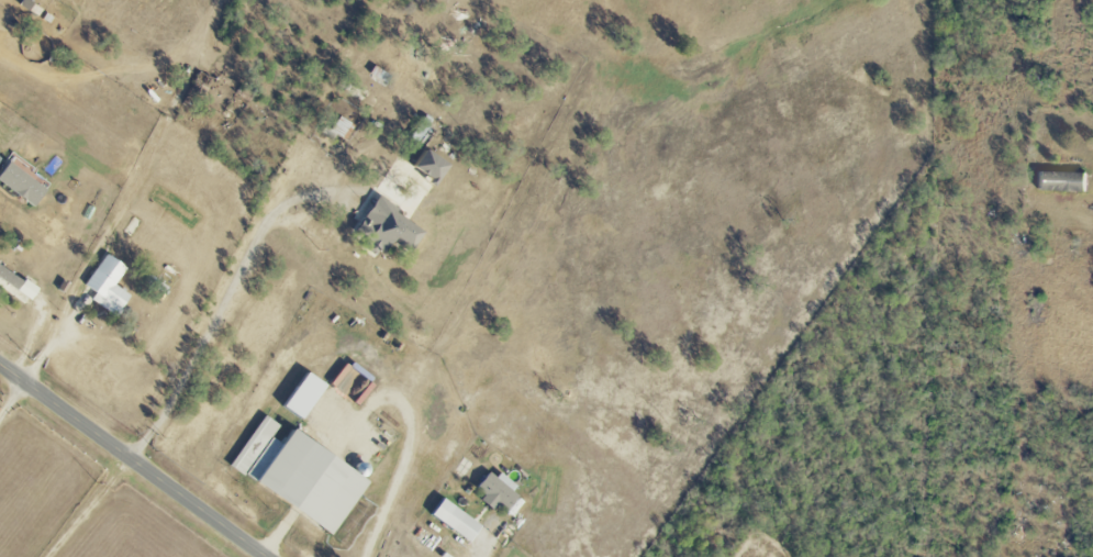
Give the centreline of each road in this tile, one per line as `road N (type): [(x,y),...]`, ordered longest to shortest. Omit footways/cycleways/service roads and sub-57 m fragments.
road 1 (tertiary): [(0,365),(265,556)]

